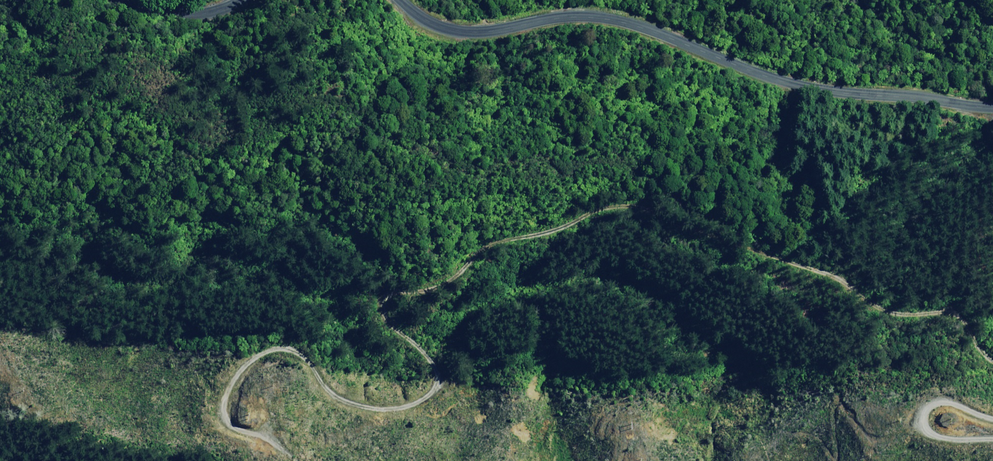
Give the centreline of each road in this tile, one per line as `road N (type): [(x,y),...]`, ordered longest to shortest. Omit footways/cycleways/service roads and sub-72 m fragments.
road 1 (track): [(992,335),(937,284),(769,247),(648,193),(600,199),(473,251),(443,279),(393,286),(386,294),(389,316),(438,357),(440,376),(413,397),(353,394),(285,344),(247,358),(232,377),(223,412),(296,460)]
road 2 (tertiary): [(416,0),(460,22),(603,4),(786,71),(992,97)]
road 3 (track): [(992,435),(933,431),(924,409),(939,390),(992,403)]

